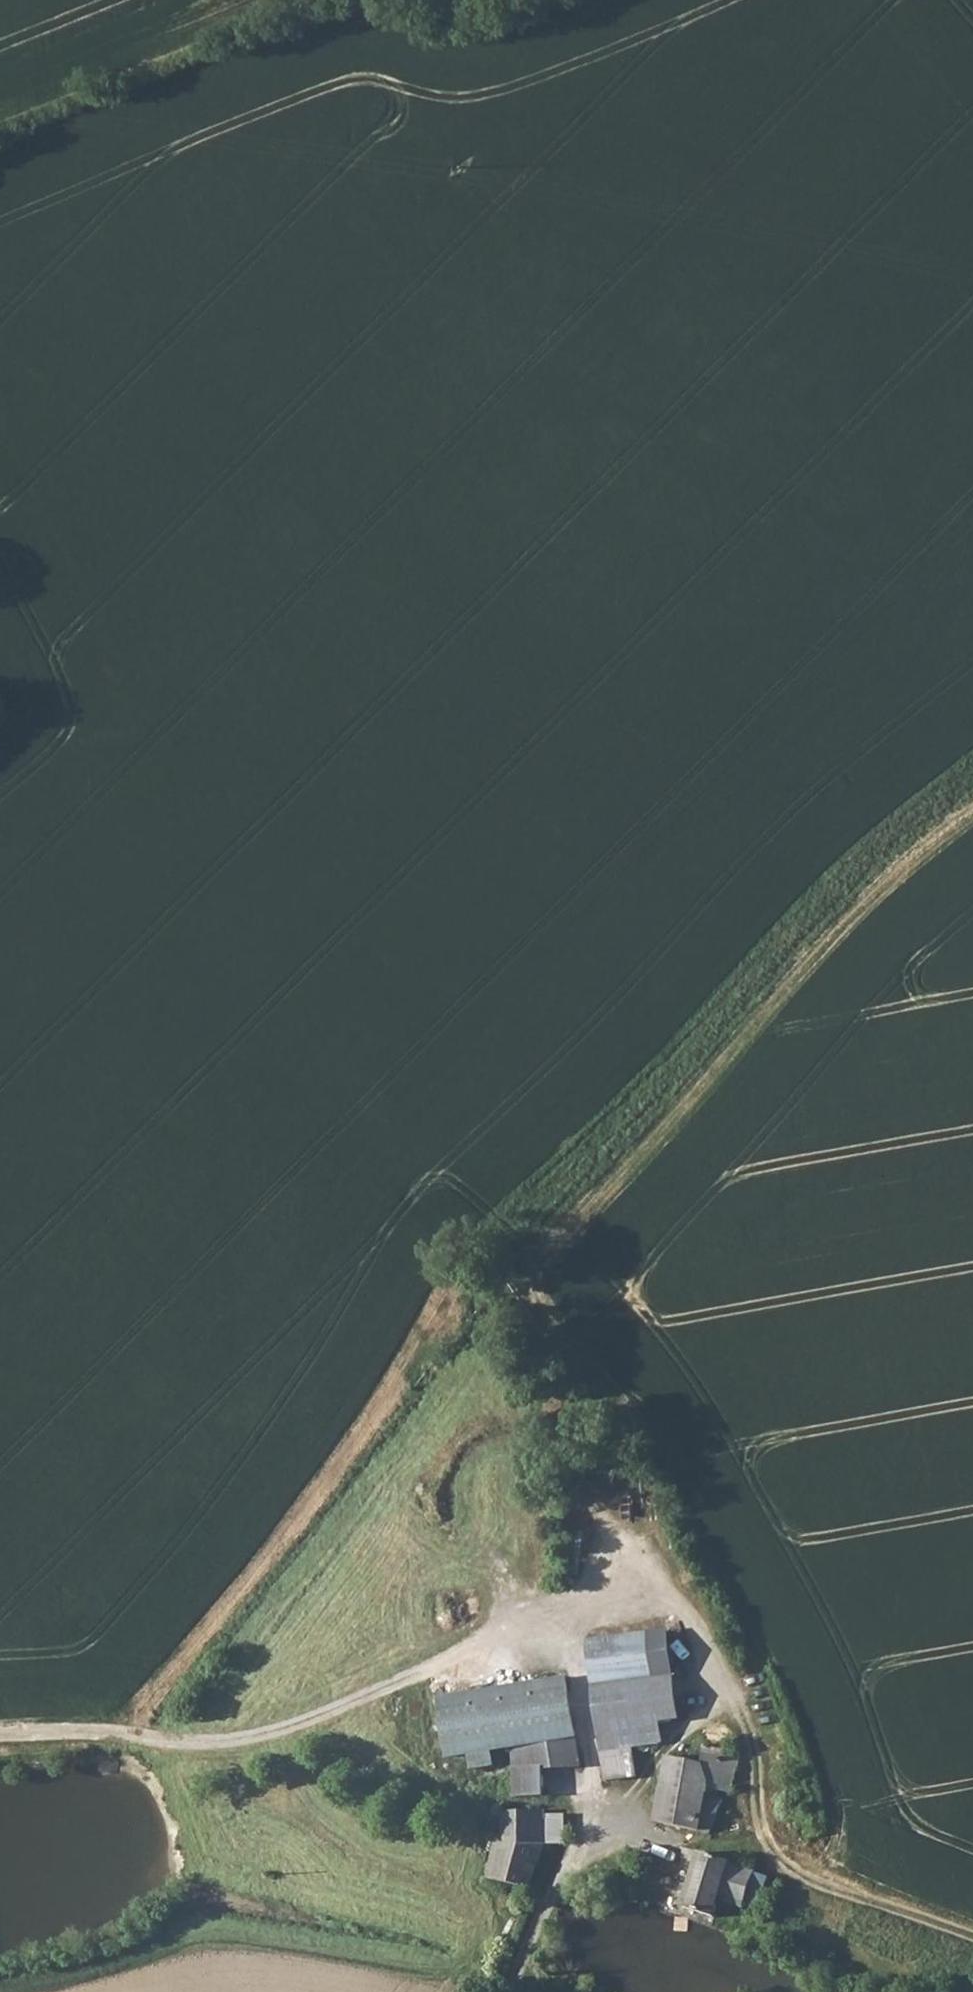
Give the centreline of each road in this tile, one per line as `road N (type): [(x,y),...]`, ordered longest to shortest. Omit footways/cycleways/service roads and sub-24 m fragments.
road 1 (track): [(972,1942),(796,1874),(767,1848),(740,1701),(728,1671),(665,1599),(578,1611),(266,1740),(167,1751),(111,1738),(0,1741)]
road 2 (track): [(665,1599),(615,1522),(541,1286)]
road 3 (residential): [(515,1991),(546,1906),(601,1825)]
road 4 (track): [(767,1848),(601,1825)]

